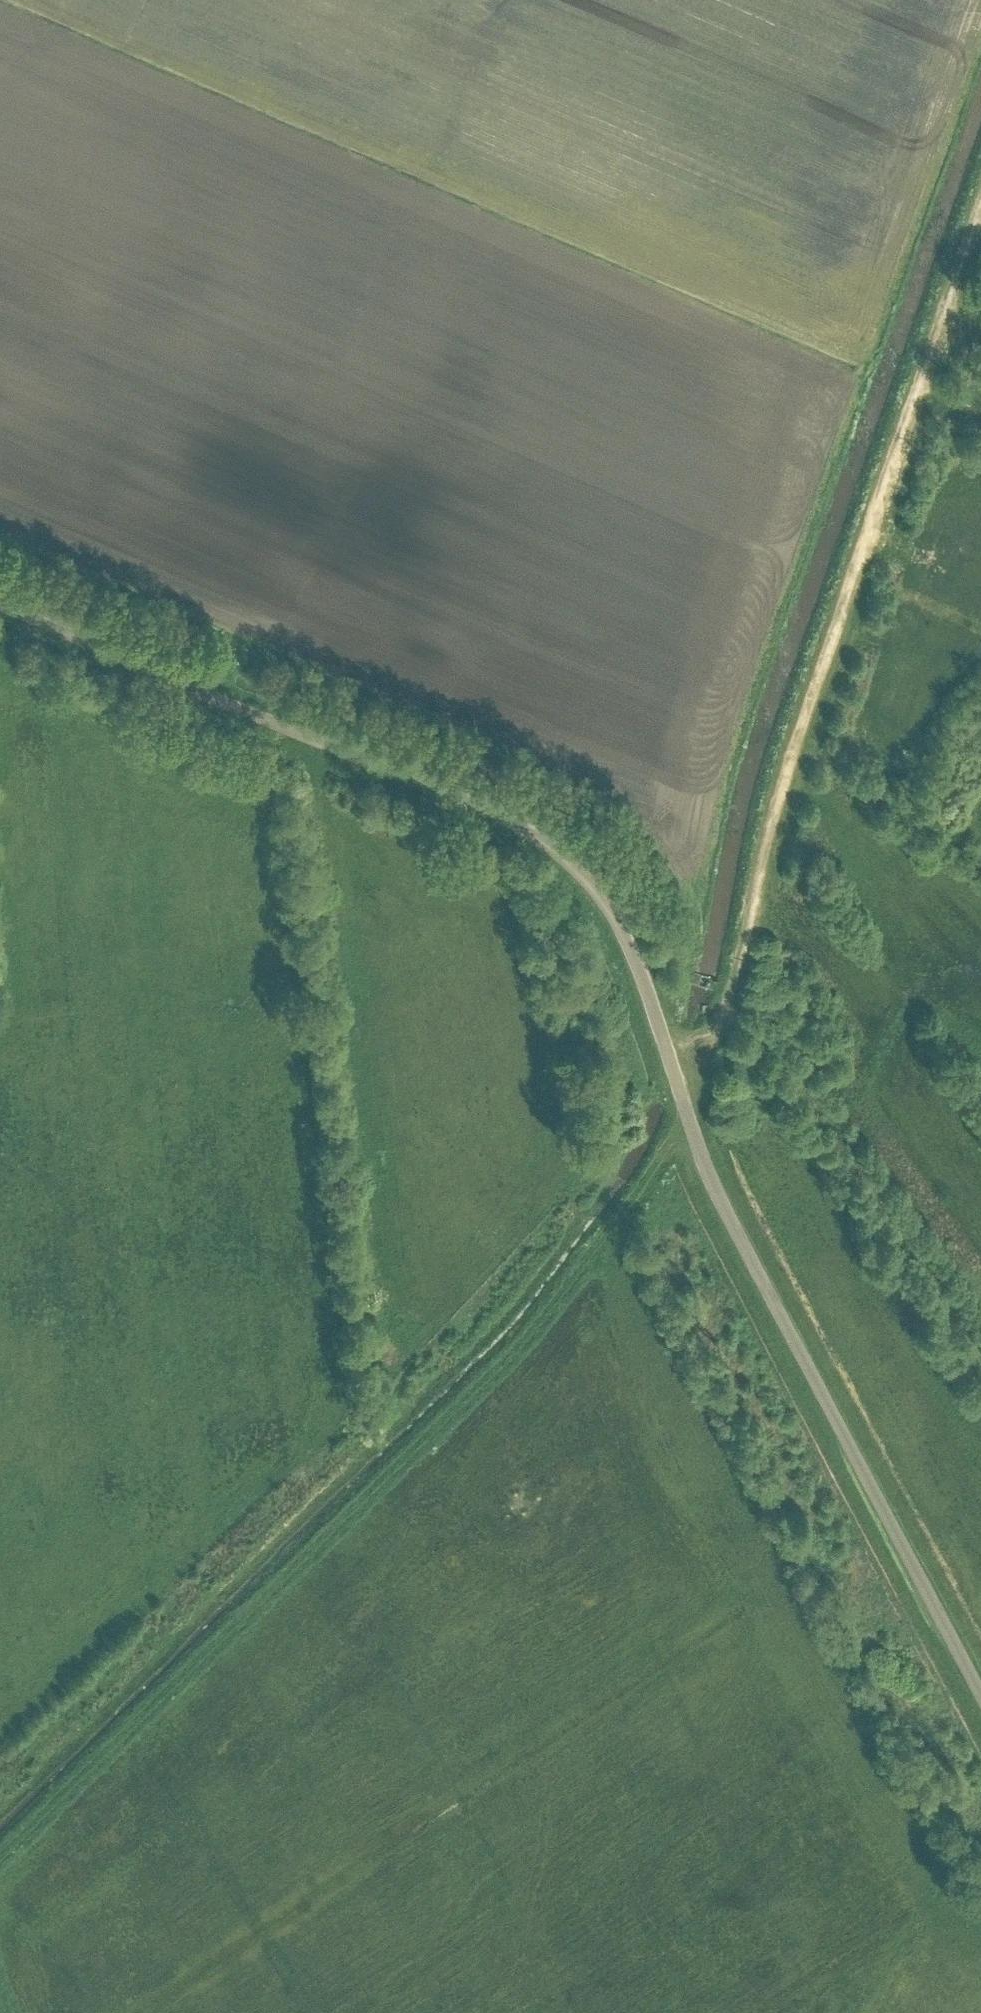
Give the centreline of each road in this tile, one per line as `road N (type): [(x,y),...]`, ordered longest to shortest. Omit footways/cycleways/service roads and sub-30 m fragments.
road 1 (unclassified): [(980,1693),(702,1167),(647,987),(616,920),(578,867),(497,812),(0,601)]
road 2 (track): [(980,198),(765,835),(727,1013),(677,1089)]

